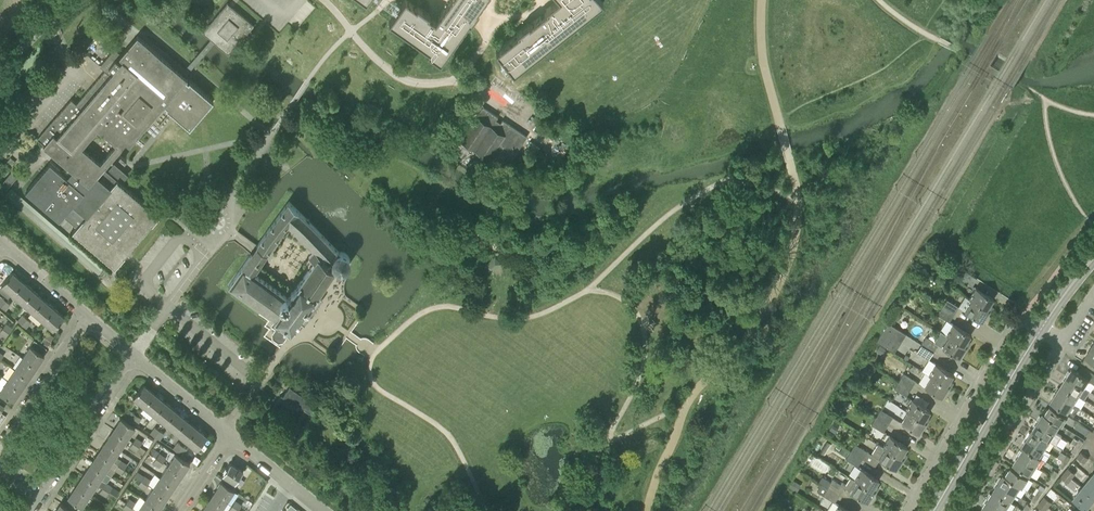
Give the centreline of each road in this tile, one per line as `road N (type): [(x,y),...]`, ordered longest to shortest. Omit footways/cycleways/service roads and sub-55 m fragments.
road 1 (residential): [(1041,328),(1023,316),(907,510)]
road 2 (tertiary): [(934,510),(1041,328)]
road 3 (residential): [(961,510),(1062,340)]
road 4 (residential): [(39,496),(130,358)]
road 5 (residential): [(85,316),(0,445)]
road 6 (residential): [(230,434),(130,358)]

